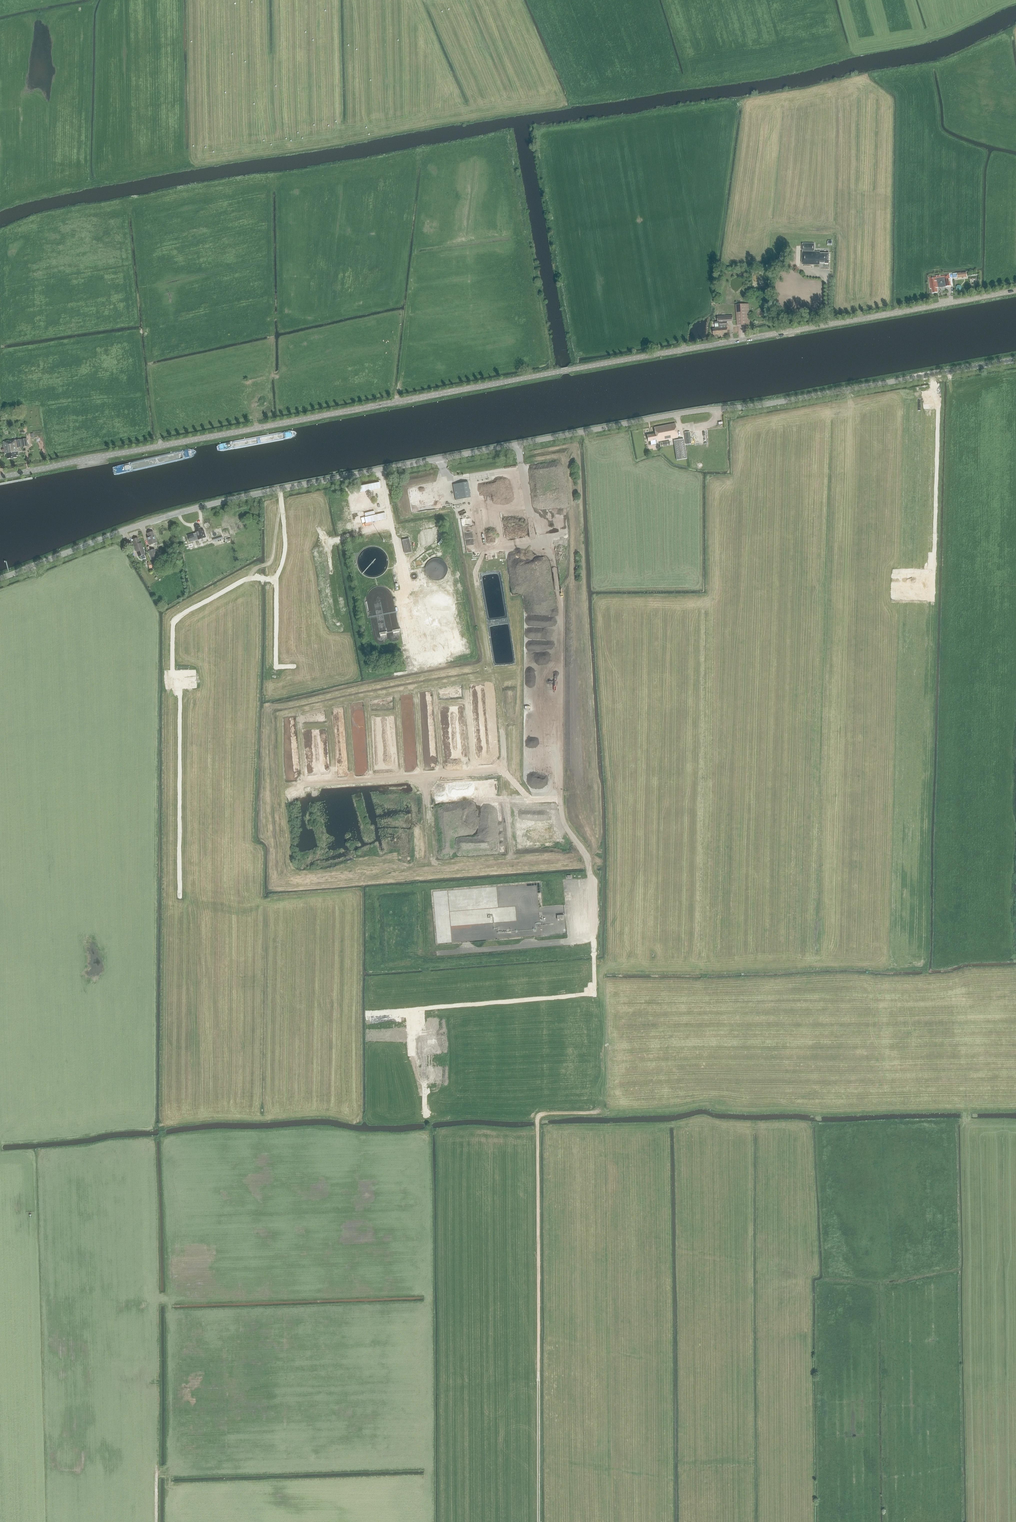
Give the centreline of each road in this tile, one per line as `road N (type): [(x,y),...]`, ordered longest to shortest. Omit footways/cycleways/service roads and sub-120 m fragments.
road 1 (tertiary): [(0,578),(234,498),(1015,359)]
road 2 (tertiary): [(0,477),(1015,290)]

